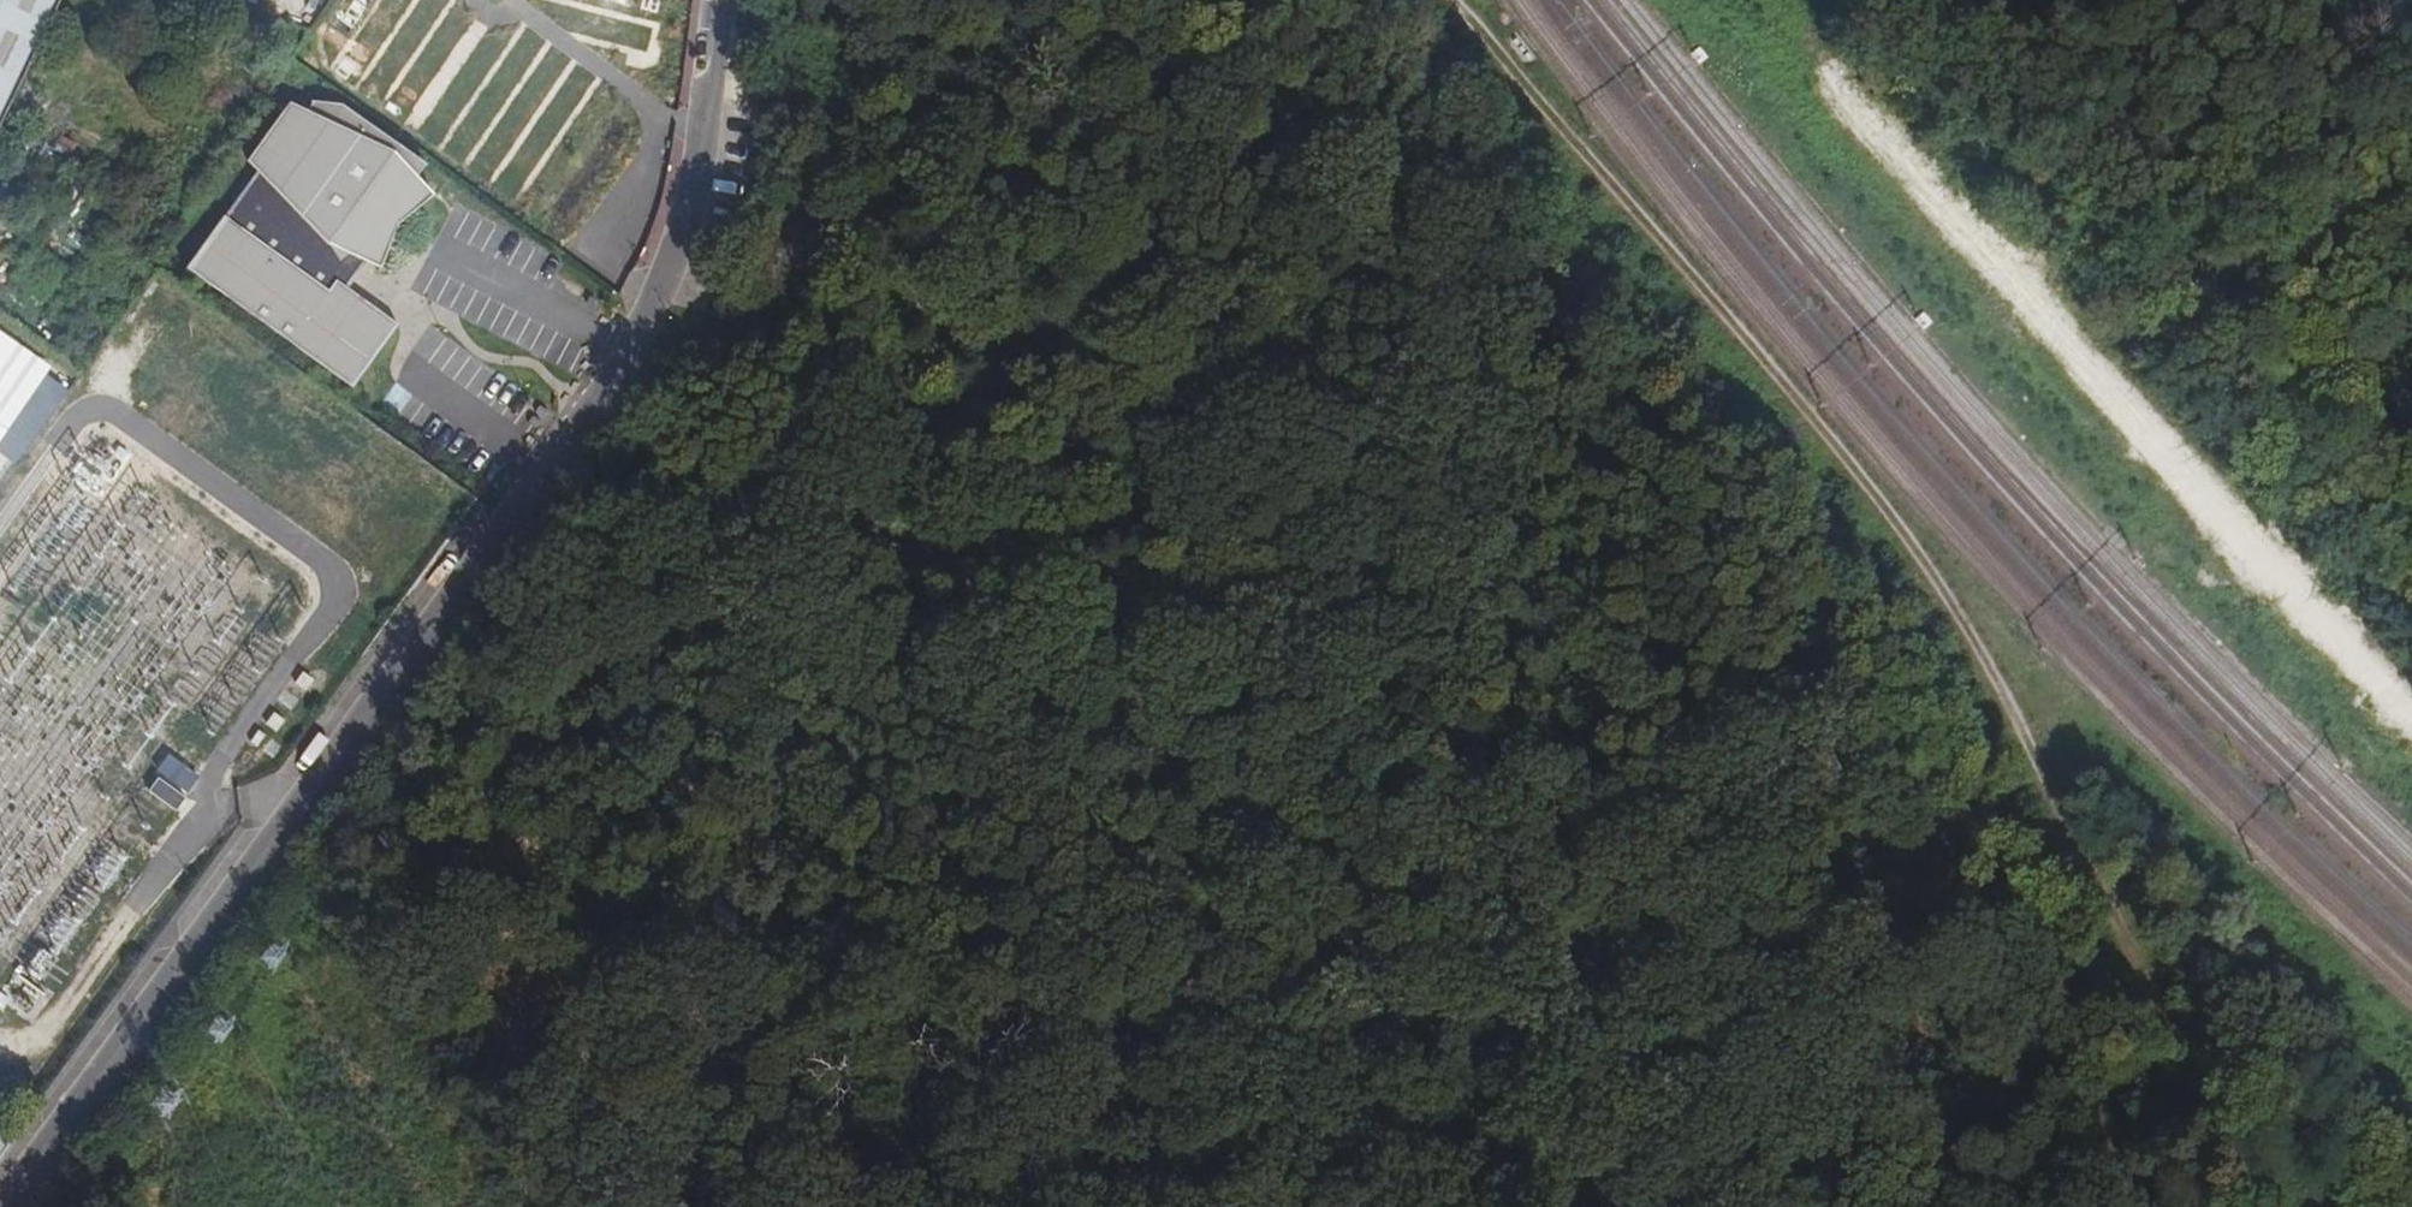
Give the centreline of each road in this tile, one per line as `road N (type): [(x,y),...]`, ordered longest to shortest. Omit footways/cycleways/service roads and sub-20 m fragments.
road 1 (unclassified): [(0,1205),(700,256),(730,0)]
road 2 (track): [(2411,702),(2309,604)]

